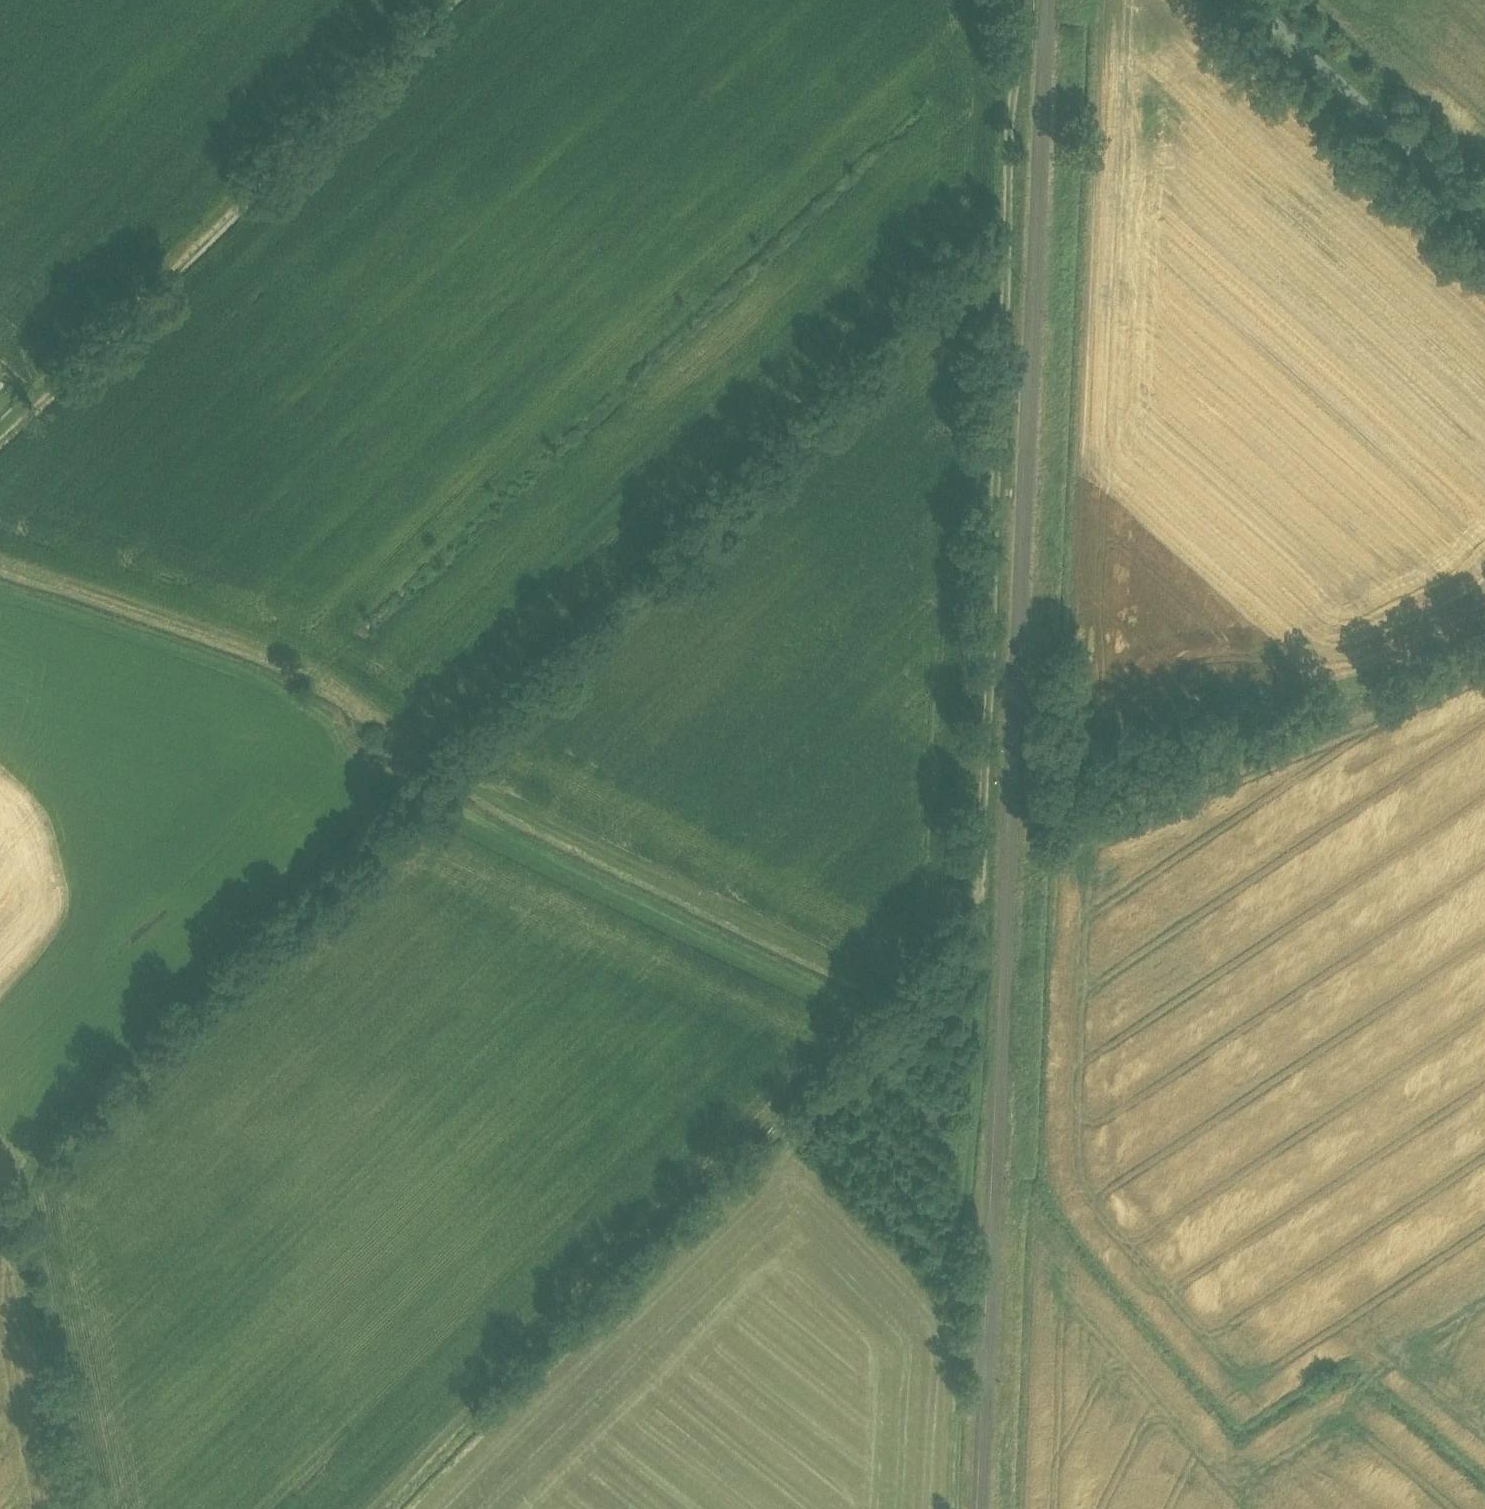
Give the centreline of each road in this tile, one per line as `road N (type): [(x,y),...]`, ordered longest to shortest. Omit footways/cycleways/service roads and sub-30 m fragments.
road 1 (track): [(941,1508),(1003,0)]
road 2 (residential): [(1484,240),(1250,0)]

